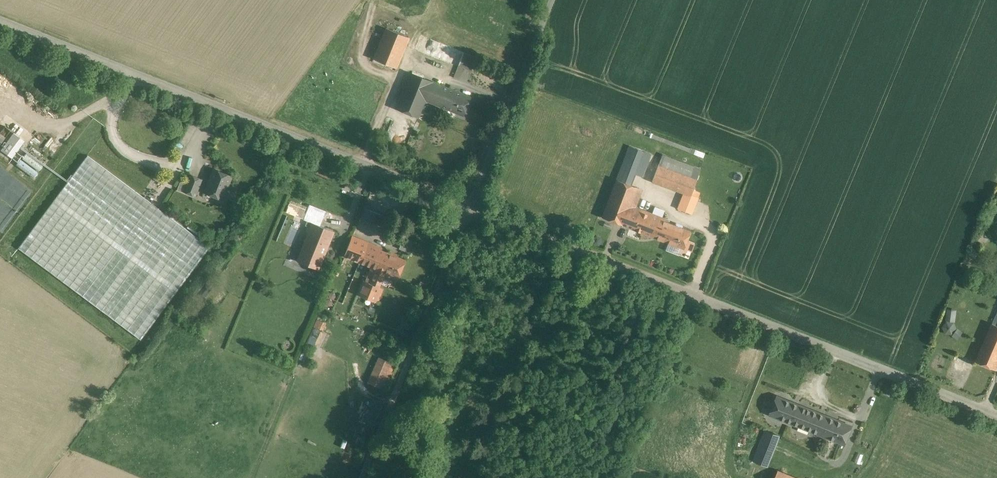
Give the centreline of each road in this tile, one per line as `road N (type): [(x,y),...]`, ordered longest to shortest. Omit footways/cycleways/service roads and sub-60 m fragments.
road 1 (unclassified): [(996,417),(473,206)]
road 2 (unclassified): [(473,206),(0,19)]
road 3 (unclassified): [(473,206),(364,477)]
road 4 (unclassified): [(553,0),(473,206)]

